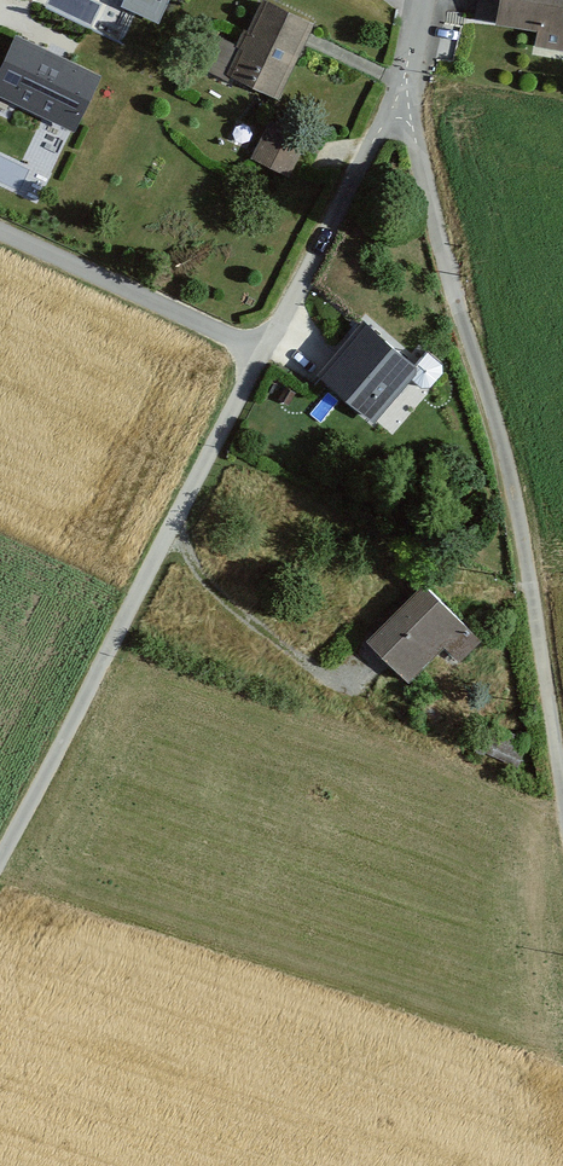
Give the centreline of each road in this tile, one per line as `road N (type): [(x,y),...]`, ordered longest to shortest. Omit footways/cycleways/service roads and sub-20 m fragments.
road 1 (unclassified): [(405,61),(58,762),(0,857)]
road 2 (unclassified): [(405,61),(562,787)]
road 3 (track): [(262,351),(0,231)]

